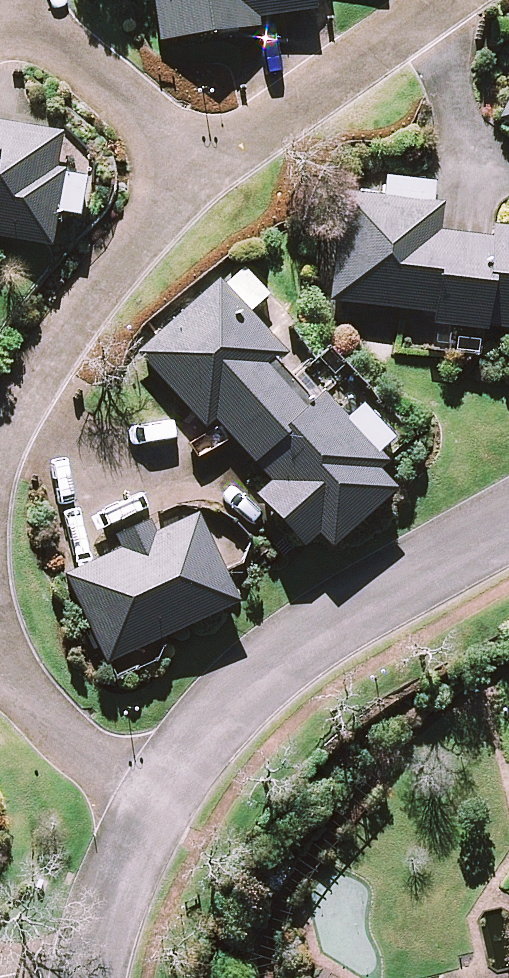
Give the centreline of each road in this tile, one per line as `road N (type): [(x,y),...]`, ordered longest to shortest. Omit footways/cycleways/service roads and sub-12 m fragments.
road 1 (residential): [(143,794),(238,683),(360,600),(508,517)]
road 2 (residential): [(183,165),(47,336),(0,441)]
road 3 (residential): [(431,0),(183,165)]
road 4 (residential): [(4,0),(183,165)]
road 5 (residential): [(0,663),(143,794)]
road 6 (residential): [(94,977),(143,794)]

